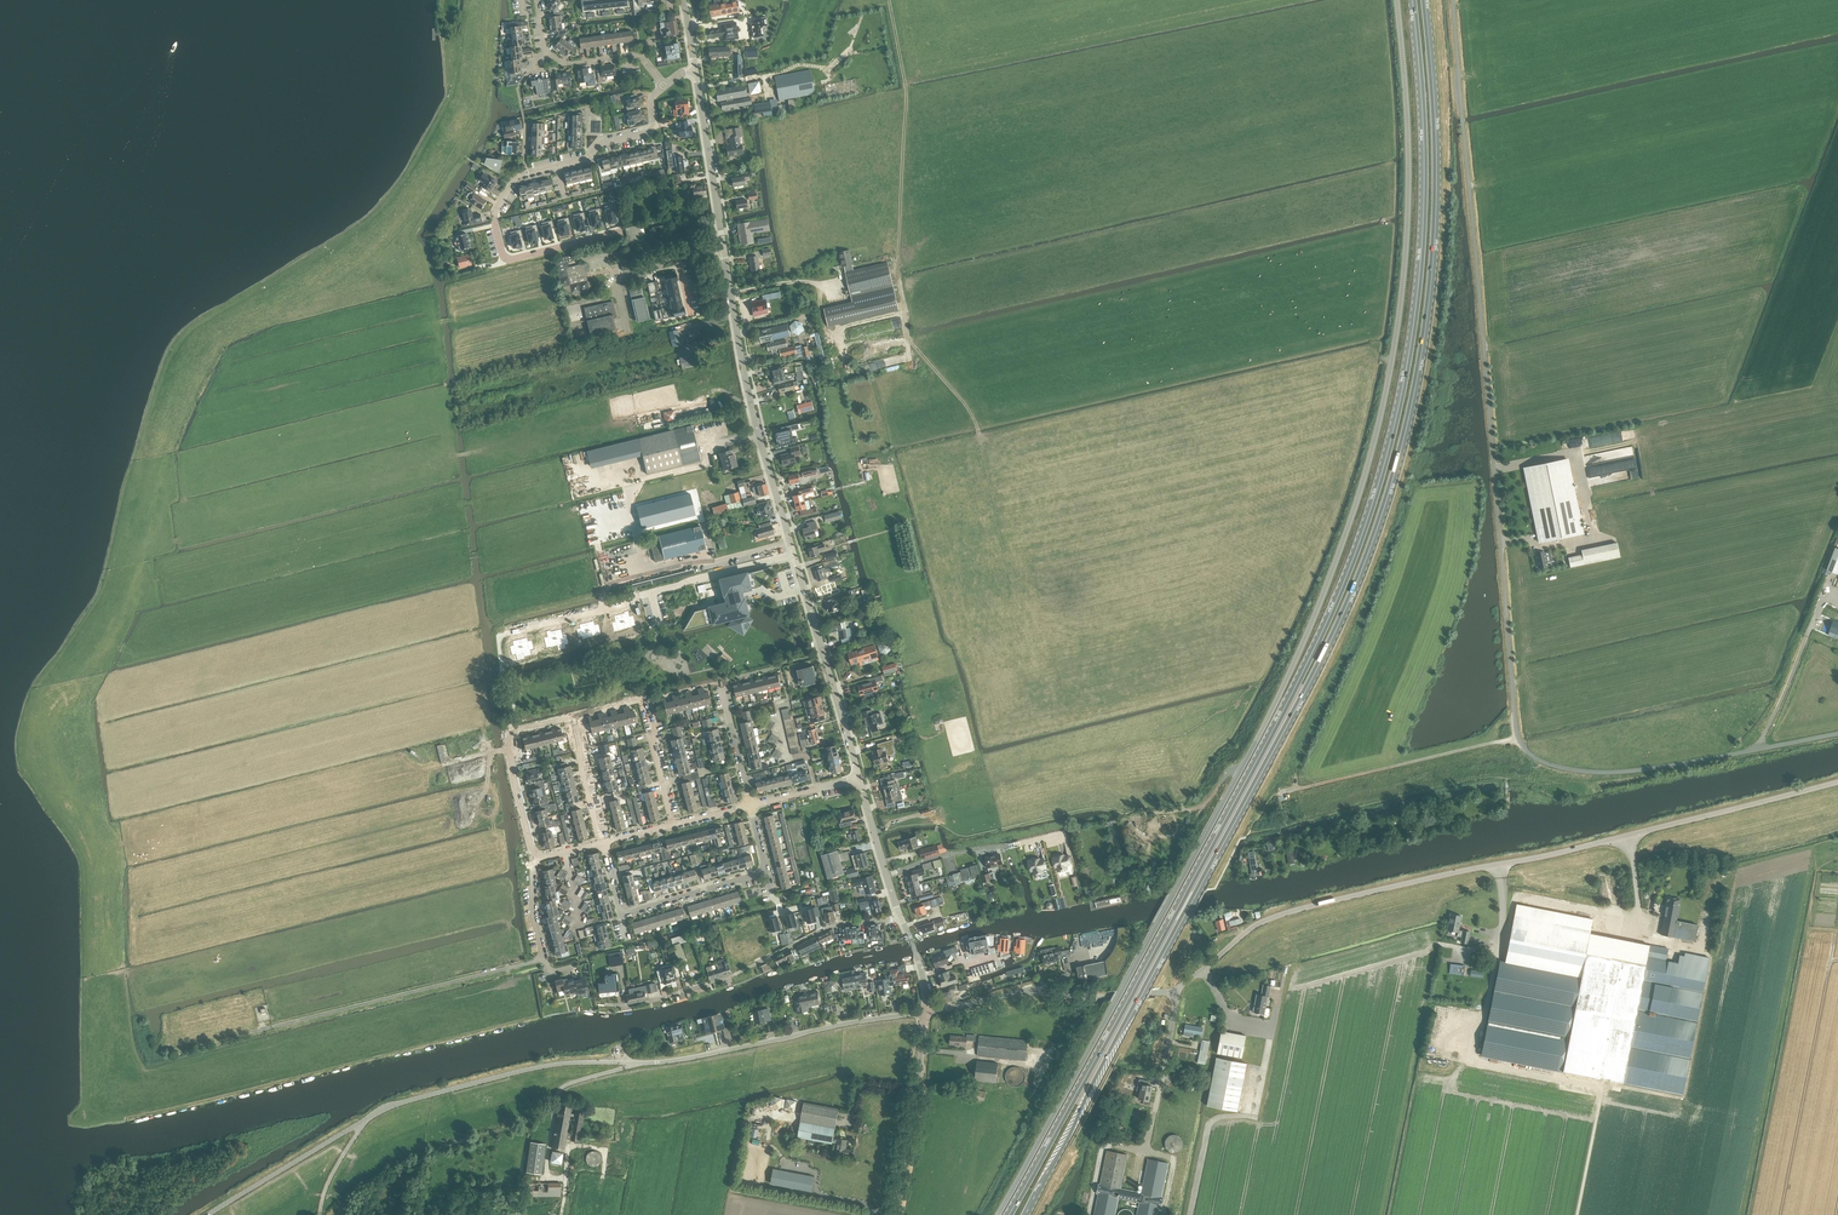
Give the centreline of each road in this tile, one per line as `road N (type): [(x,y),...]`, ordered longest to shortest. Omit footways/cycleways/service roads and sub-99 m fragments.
road 1 (primary): [(1412,0),(1422,237),(1408,357),(1366,522),(1281,715),(1009,1214)]
road 2 (primary): [(1025,1214),(1313,676),(1379,524),(1412,401),(1431,286),(1436,167),(1424,0)]
road 3 (unclassified): [(998,1214),(1272,711),(1352,516),(1392,360),(1406,236),(1396,0)]
road 4 (tertiary): [(926,1012),(1020,992),(1175,991),(1261,922),(1298,909),(1837,782)]
road 5 (unclassified): [(1607,773),(1540,761),(1517,737),(1452,0)]
road 6 (tertiary): [(208,1214),(393,1105),(562,1062),(692,1057),(926,1012)]
road 7 (track): [(1499,945),(1472,1059),(1683,1099),(1712,956),(1699,947),(1718,882),(1730,879)]
road 8 (track): [(978,434),(966,404),(906,338),(900,271),(907,92),(888,0)]
road 9 (residential): [(597,1005),(632,1004),(732,975),(832,926),(900,918)]
road 10 (tertiary): [(792,555),(720,247)]
road 11 (residential): [(792,555),(501,634)]
road 12 (track): [(1280,793),(1517,737)]
road 13 (tertiary): [(858,779),(792,555)]
road 14 (unclassified): [(1607,773),(1837,733)]
road 15 (track): [(1189,1214),(1208,1125),(1254,1112),(1270,1029)]
road 16 (residential): [(622,233),(504,256),(494,212),(525,172)]
road 17 (tertiary): [(894,1214),(926,1012)]
road 18 (track): [(1090,1214),(1105,1144),(1175,1161),(1163,1214)]
road 19 (residential): [(525,172),(585,160),(599,143),(649,132),(652,98),(664,87)]
road 20 (tertiary): [(720,247),(695,69)]
road 21 (residential): [(622,916),(767,876)]
road 22 (residential): [(573,965),(549,972),(543,955),(535,858)]
road 23 (track): [(1577,1214),(1603,1085)]
road 24 (residential): [(535,858),(510,733)]
road 25 (residential): [(673,824),(646,700)]
road 26 (residential): [(751,805),(721,682)]
road 27 (residential): [(600,842),(573,719)]
road 28 (residential): [(664,87),(642,56),(561,66)]

